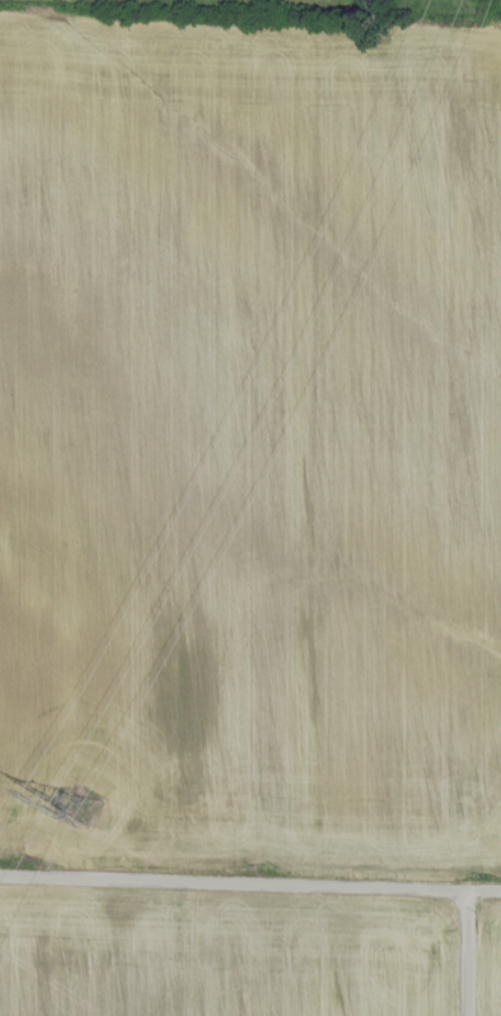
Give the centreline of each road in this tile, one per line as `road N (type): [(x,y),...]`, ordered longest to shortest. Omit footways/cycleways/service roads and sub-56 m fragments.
road 1 (residential): [(500,892),(0,874)]
road 2 (residential): [(467,1015),(469,891)]

